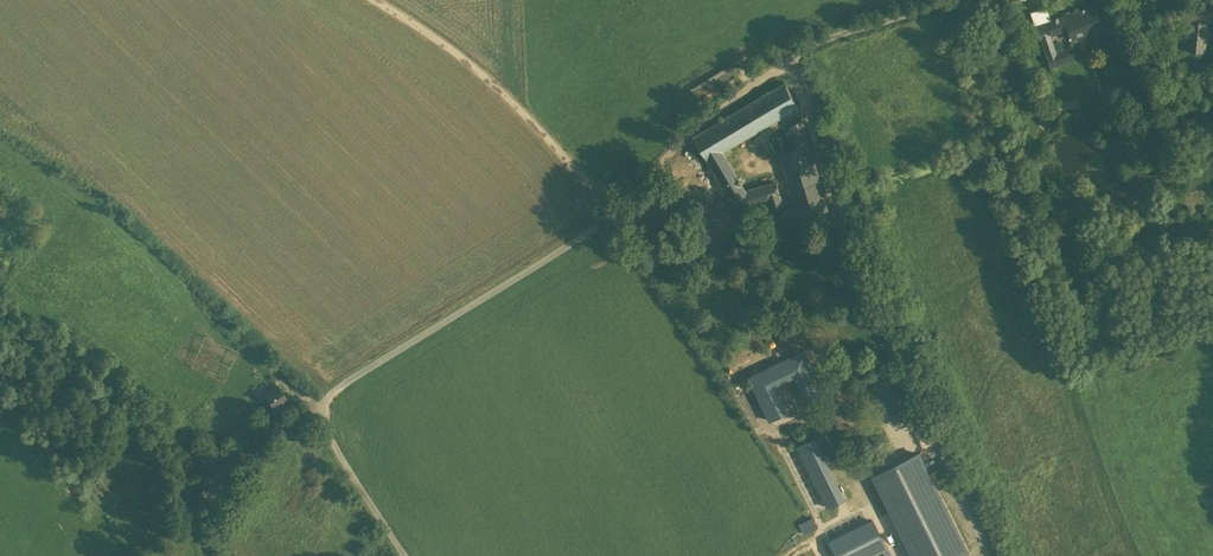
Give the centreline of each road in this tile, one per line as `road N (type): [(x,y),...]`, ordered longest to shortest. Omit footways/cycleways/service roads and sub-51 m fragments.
road 1 (residential): [(414,555),(325,432),(329,401),(614,214),(699,125),(787,61)]
road 2 (residential): [(987,555),(845,236),(787,61)]
road 3 (track): [(614,214),(485,69),(371,0)]
road 4 (track): [(787,61),(818,43),(964,0)]

